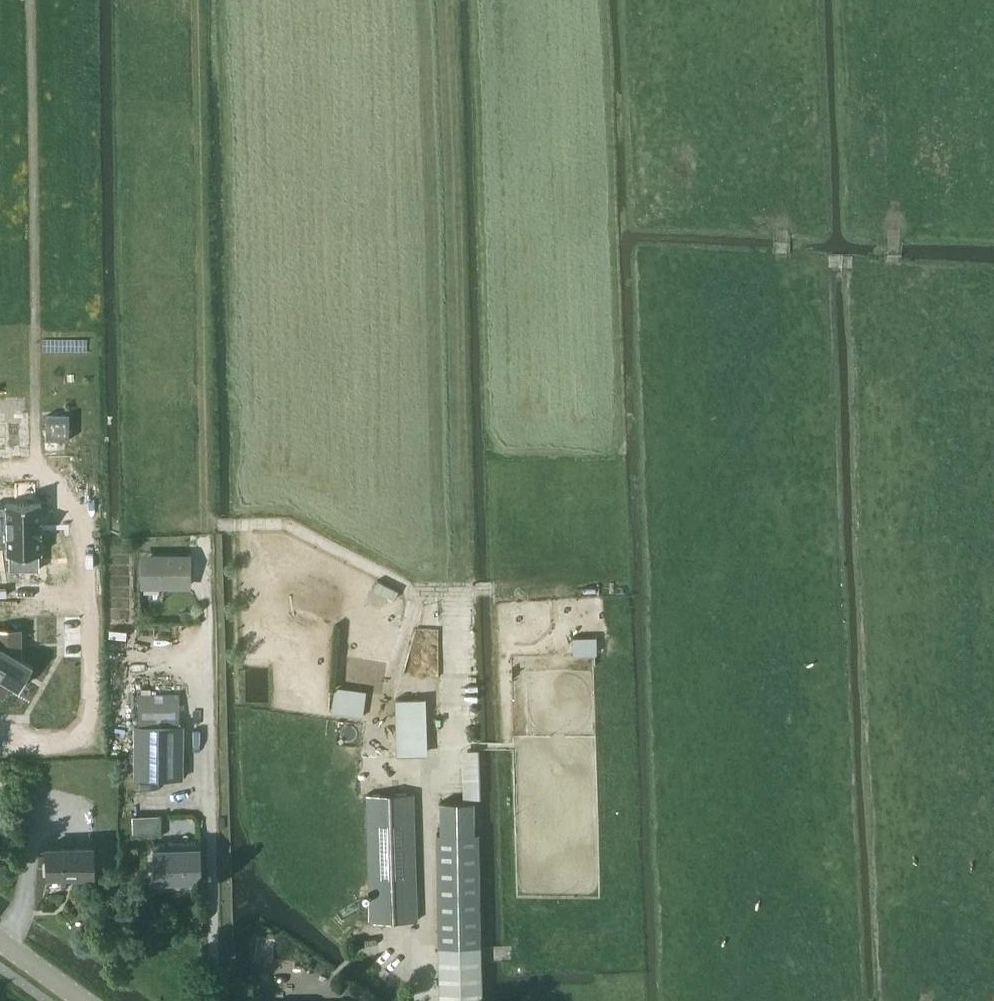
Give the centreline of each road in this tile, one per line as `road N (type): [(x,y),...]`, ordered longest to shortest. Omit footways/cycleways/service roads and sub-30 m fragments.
road 1 (track): [(88,740),(80,520),(37,466),(30,0)]

